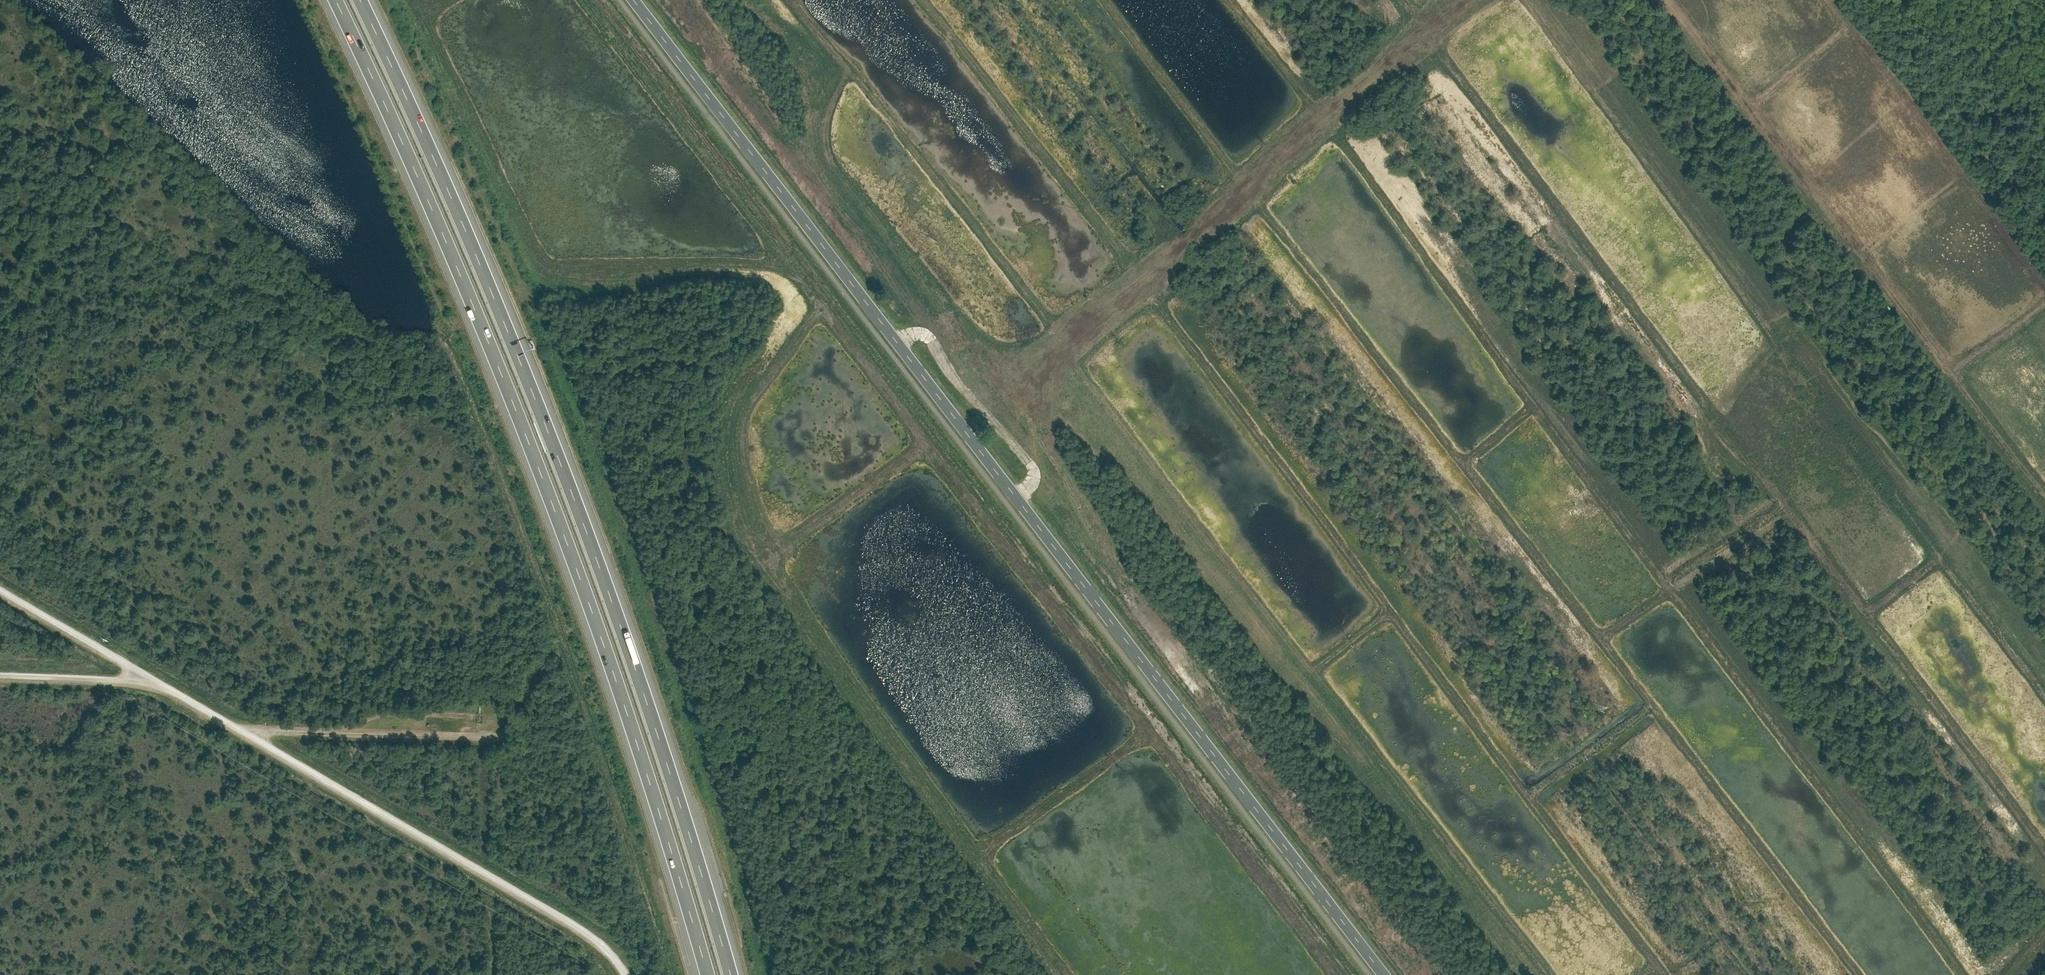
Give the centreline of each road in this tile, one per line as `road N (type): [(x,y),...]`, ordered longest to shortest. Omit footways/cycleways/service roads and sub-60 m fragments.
road 1 (tertiary): [(1390,974),(633,0)]
road 2 (track): [(1326,107),(1531,409),(1968,974)]
road 3 (motorway): [(337,0),(563,531),(708,974)]
road 4 (motorway): [(731,974),(585,524),(361,0)]
road 5 (track): [(1424,28),(2044,847)]
road 6 (track): [(1239,194),(1859,974)]
road 7 (track): [(1148,284),(1673,974)]
road 8 (track): [(1539,0),(2044,682)]
road 9 (track): [(1052,357),(1542,974)]
road 10 (track): [(0,586),(583,927),(630,974)]
road 11 (track): [(1665,0),(2044,490)]
road 12 (track): [(1052,357),(1148,284),(1335,98),(1461,0)]
road 13 (track): [(243,730),(492,738)]
road 14 (track): [(157,680),(0,677)]
road 15 (track): [(318,732),(387,712),(463,714)]

